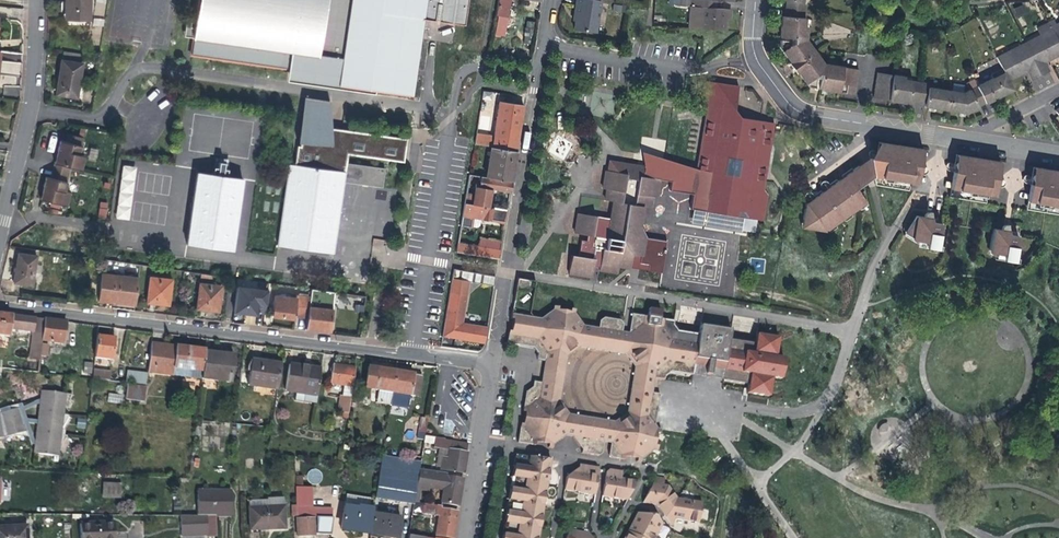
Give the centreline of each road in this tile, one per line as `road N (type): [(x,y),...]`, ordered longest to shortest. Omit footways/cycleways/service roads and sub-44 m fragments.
road 1 (residential): [(0,302),(473,361),(488,372)]
road 2 (residential): [(753,60),(781,99),(804,112),(965,138)]
road 3 (residential): [(542,29),(570,51),(699,72),(753,60)]
road 4 (residential): [(31,0),(29,98),(0,218)]
road 5 (residential): [(469,537),(488,372)]

